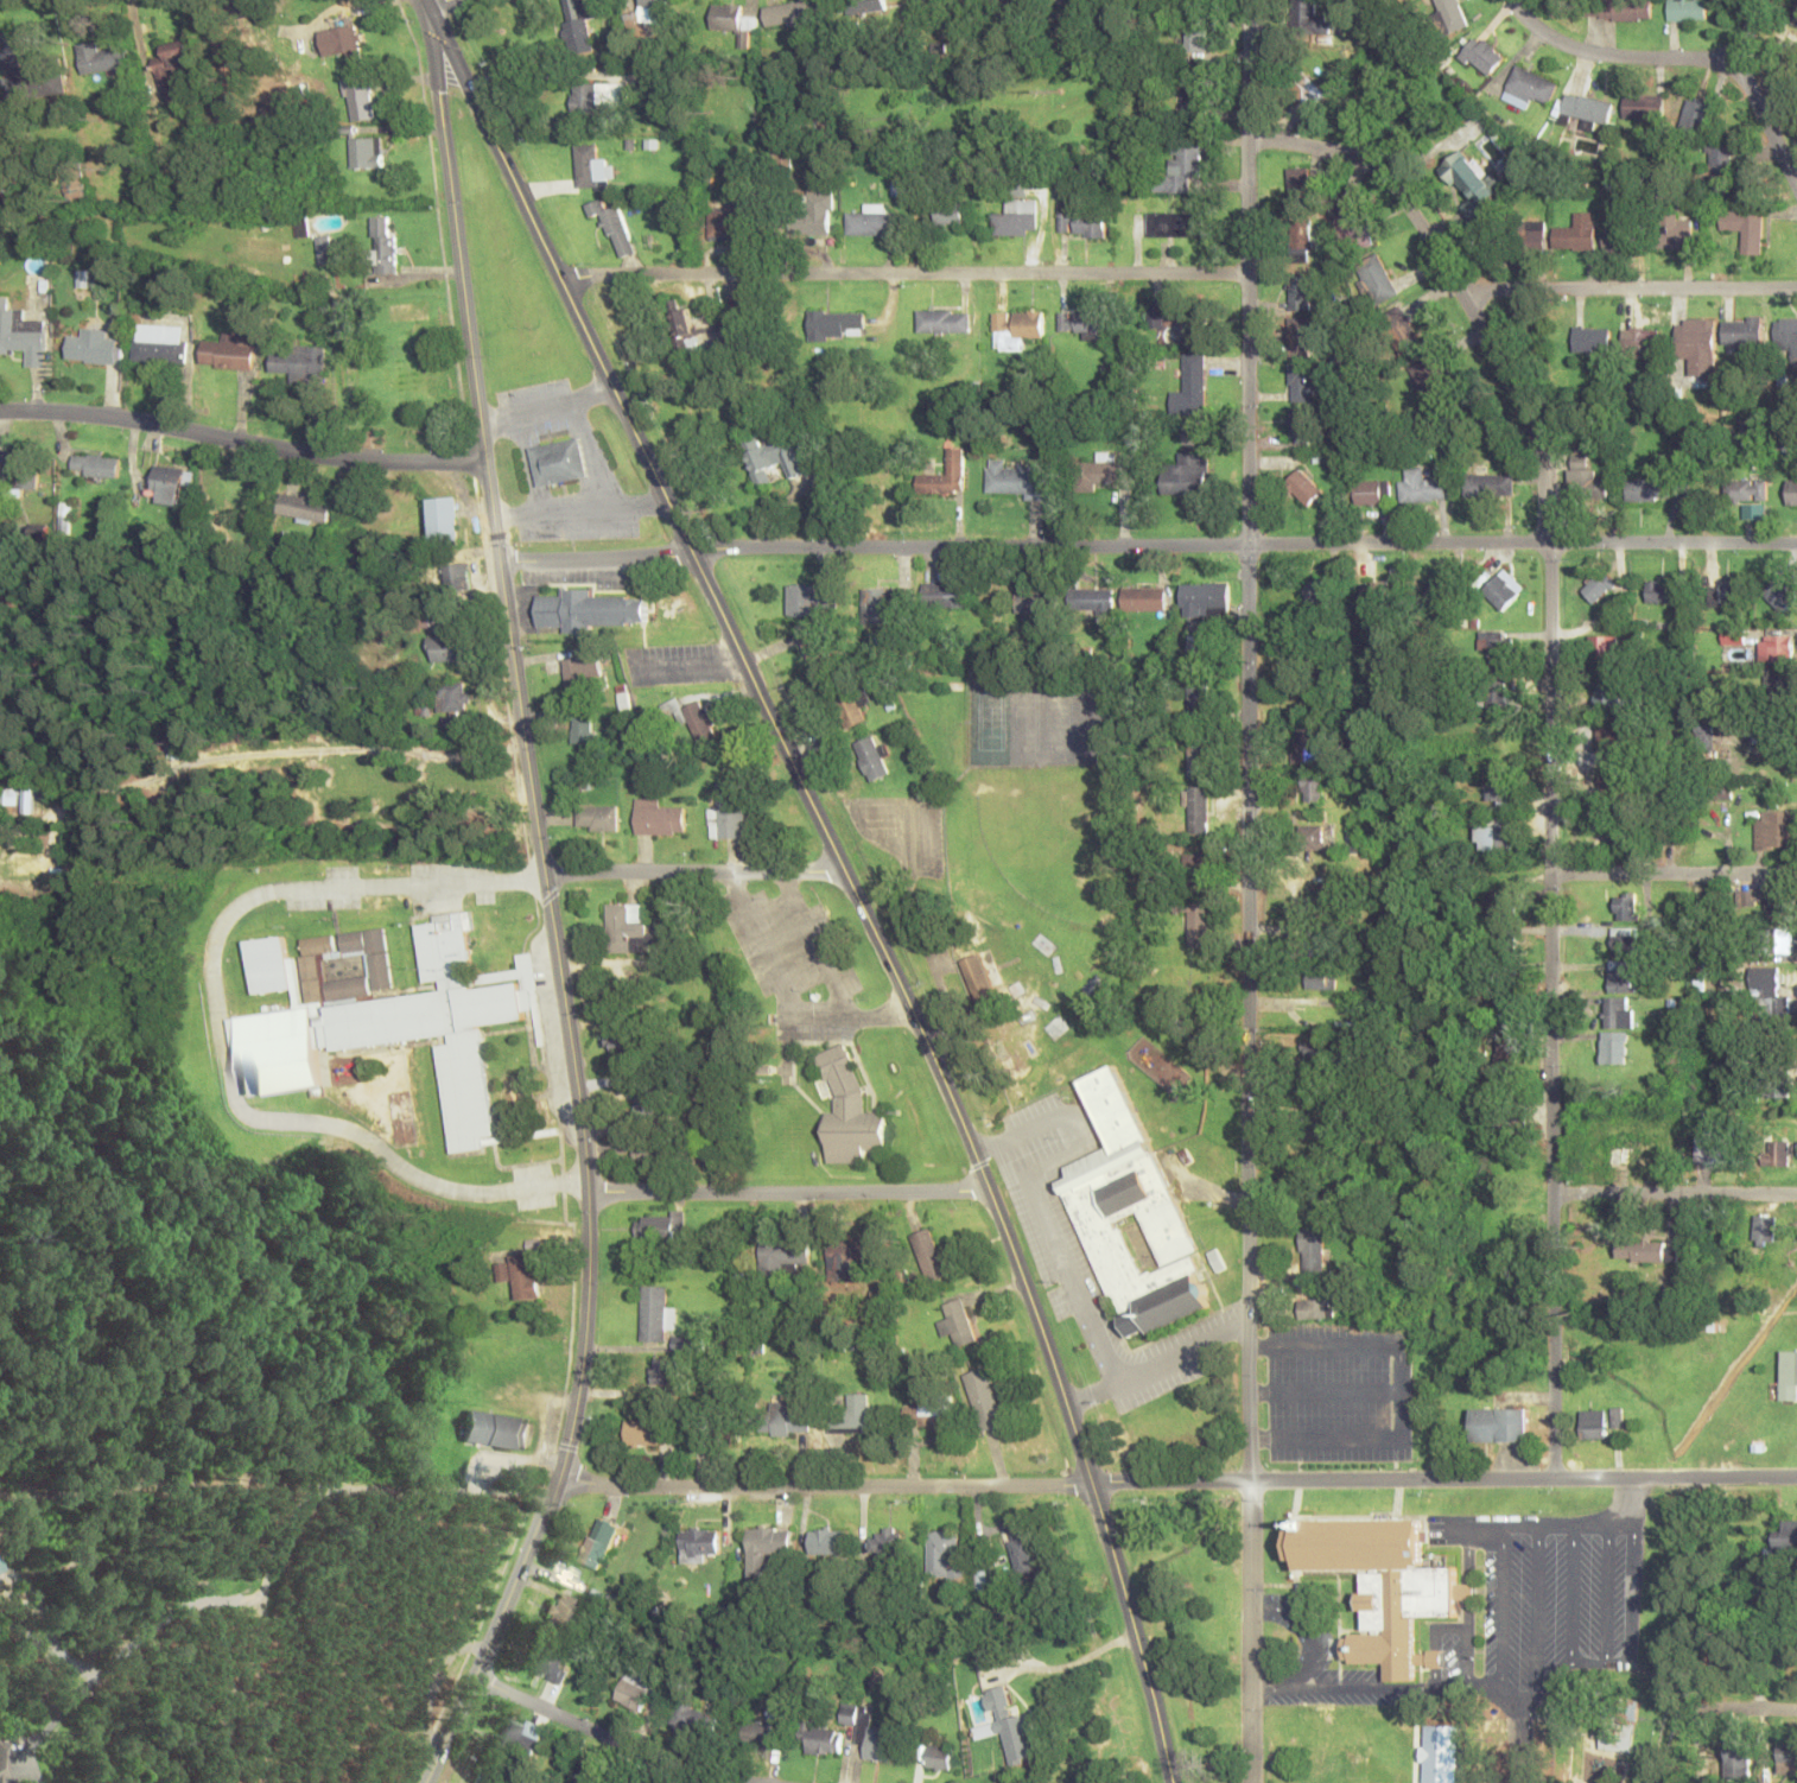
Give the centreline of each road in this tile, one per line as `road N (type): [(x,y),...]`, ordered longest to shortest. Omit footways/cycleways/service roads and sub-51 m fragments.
road 1 (tertiary): [(1171,1782),(1091,1486),(986,1189),(846,871),(425,0)]
road 2 (tertiary): [(1252,1782),(1247,0)]
road 3 (tertiary): [(431,1782),(559,1480),(588,1293),(584,1143),(485,462)]
road 4 (residential): [(1796,545),(735,547),(500,561)]
road 5 (residential): [(559,1480),(629,1489),(1796,1477)]
road 6 (residential): [(1245,274),(559,279)]
road 7 (residential): [(1247,140),(1364,161),(1398,195),(1462,291),(1796,289)]
road 8 (residential): [(1554,1479),(1552,876)]
road 9 (residential): [(1469,292),(1474,321),(1542,456),(1551,582),(1552,876)]
road 10 (tertiary): [(0,413),(94,417),(362,462),(485,462)]
road 11 (tertiary): [(485,462),(422,0)]
road 12 (residential): [(589,1189),(986,1189)]
road 13 (residential): [(546,874),(846,871)]
road 14 (residential): [(744,1782),(687,1772),(481,1677)]
road 15 (residential): [(1746,59),(1588,53),(1543,34),(1510,0)]
road 16 (residential): [(1796,1196),(1552,1195)]
road 17 (residential): [(1796,875),(1552,876)]
road 18 (residential): [(1796,186),(1747,80),(1748,39),(1763,0)]

